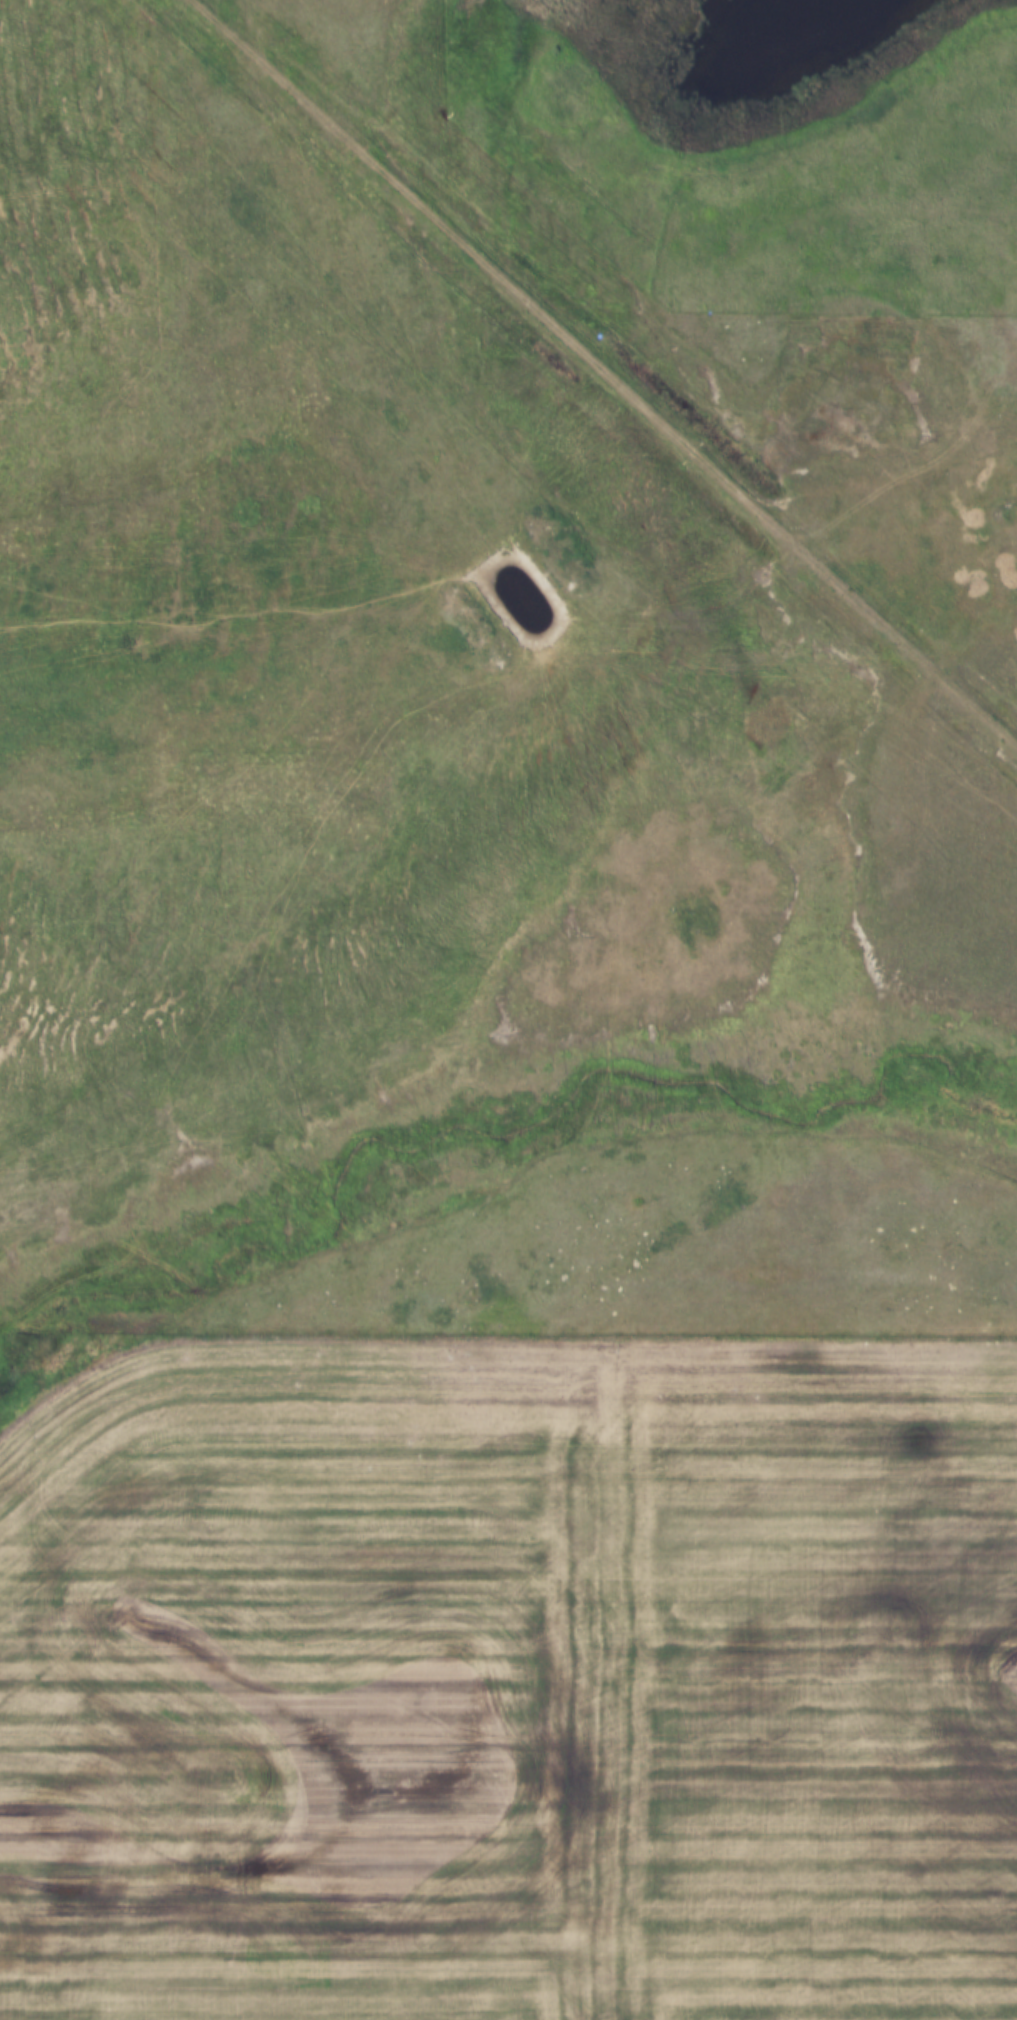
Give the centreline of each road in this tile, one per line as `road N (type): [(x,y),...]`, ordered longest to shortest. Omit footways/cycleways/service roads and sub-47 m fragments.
road 1 (track): [(627,1350),(629,2019)]

